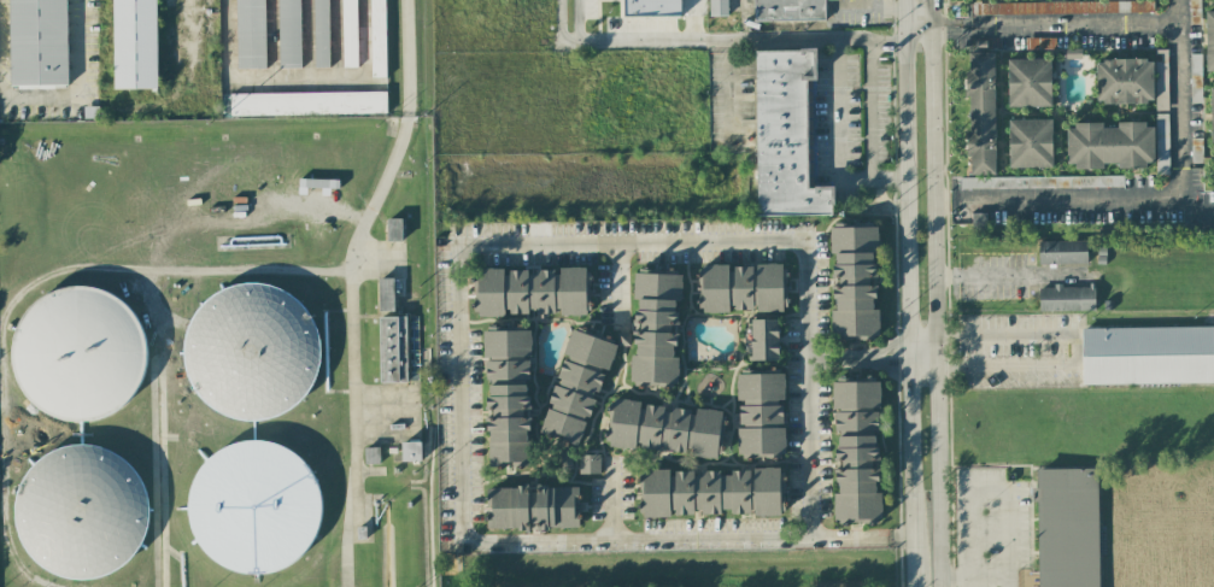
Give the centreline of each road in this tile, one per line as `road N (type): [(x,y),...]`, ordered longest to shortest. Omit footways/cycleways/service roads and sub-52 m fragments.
road 1 (tertiary): [(940,586),(935,0)]
road 2 (tertiary): [(903,0),(910,563)]

